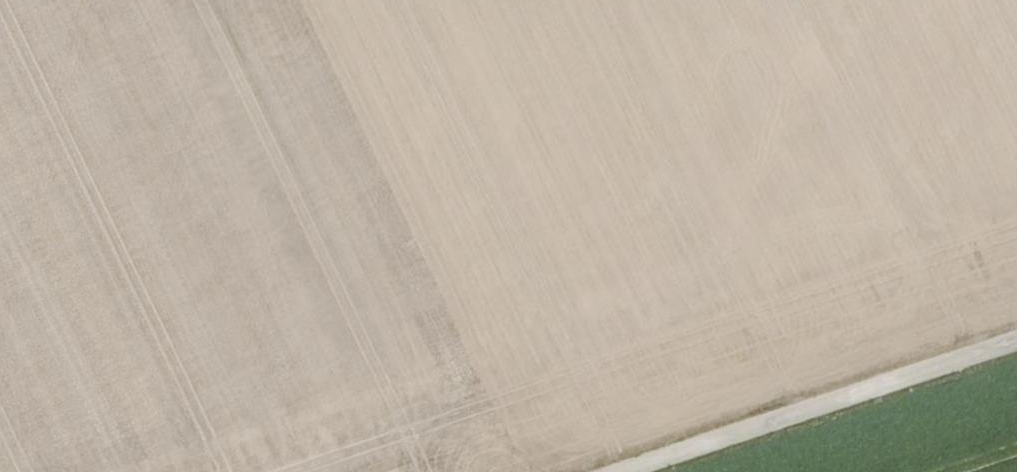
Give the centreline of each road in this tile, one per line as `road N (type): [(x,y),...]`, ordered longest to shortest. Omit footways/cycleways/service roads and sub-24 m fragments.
road 1 (track): [(672,471),(1016,353)]

